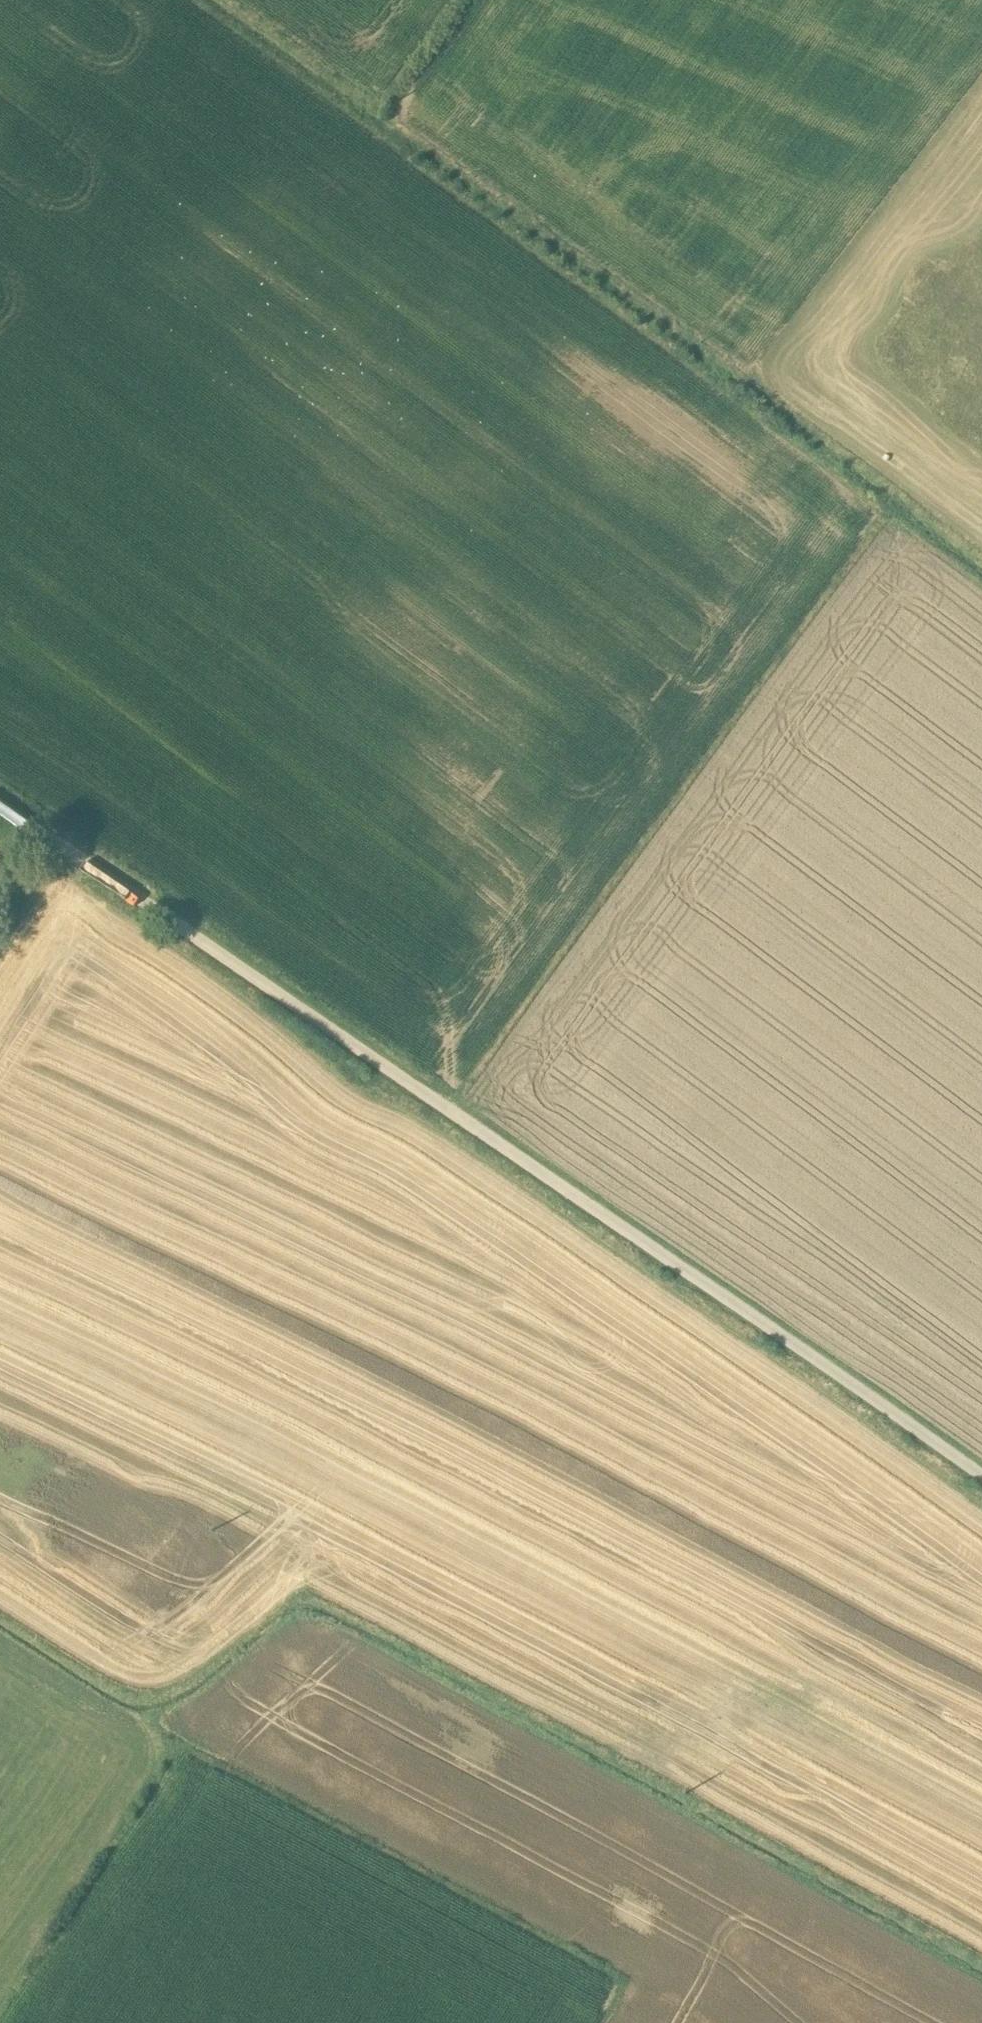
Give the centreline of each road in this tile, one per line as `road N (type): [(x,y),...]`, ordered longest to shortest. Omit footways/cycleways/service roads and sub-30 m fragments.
road 1 (unclassified): [(0,807),(981,1476)]

